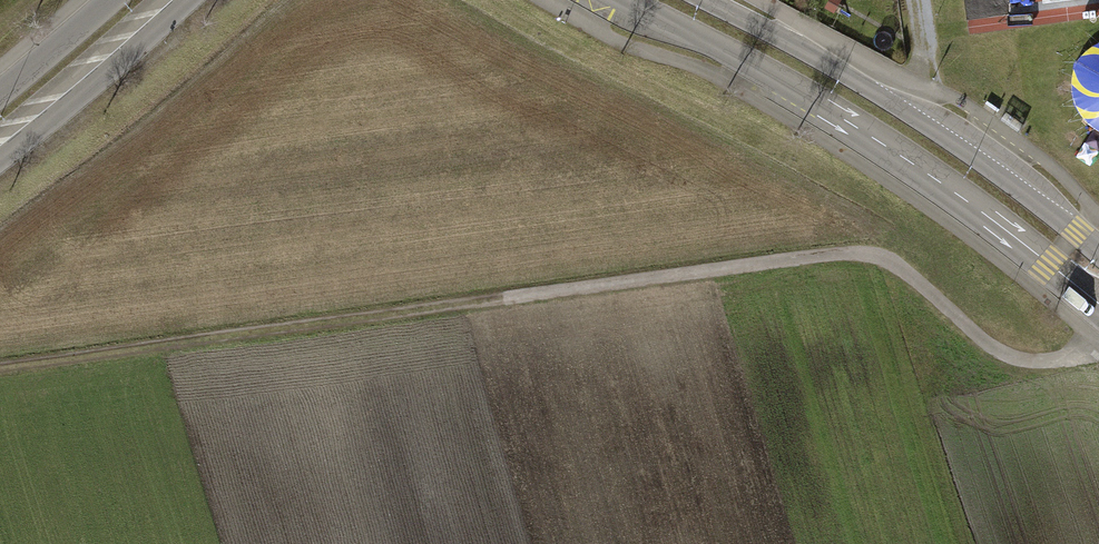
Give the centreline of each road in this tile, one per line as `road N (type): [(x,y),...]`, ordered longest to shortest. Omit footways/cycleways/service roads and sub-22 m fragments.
road 1 (tertiary): [(630,0),(934,177),(1098,310)]
road 2 (track): [(525,290),(0,363)]
road 3 (tertiary): [(1098,256),(898,107),(805,48),(704,0)]
road 4 (tertiary): [(0,162),(189,0)]
road 5 (tertiary): [(110,0),(0,95)]

